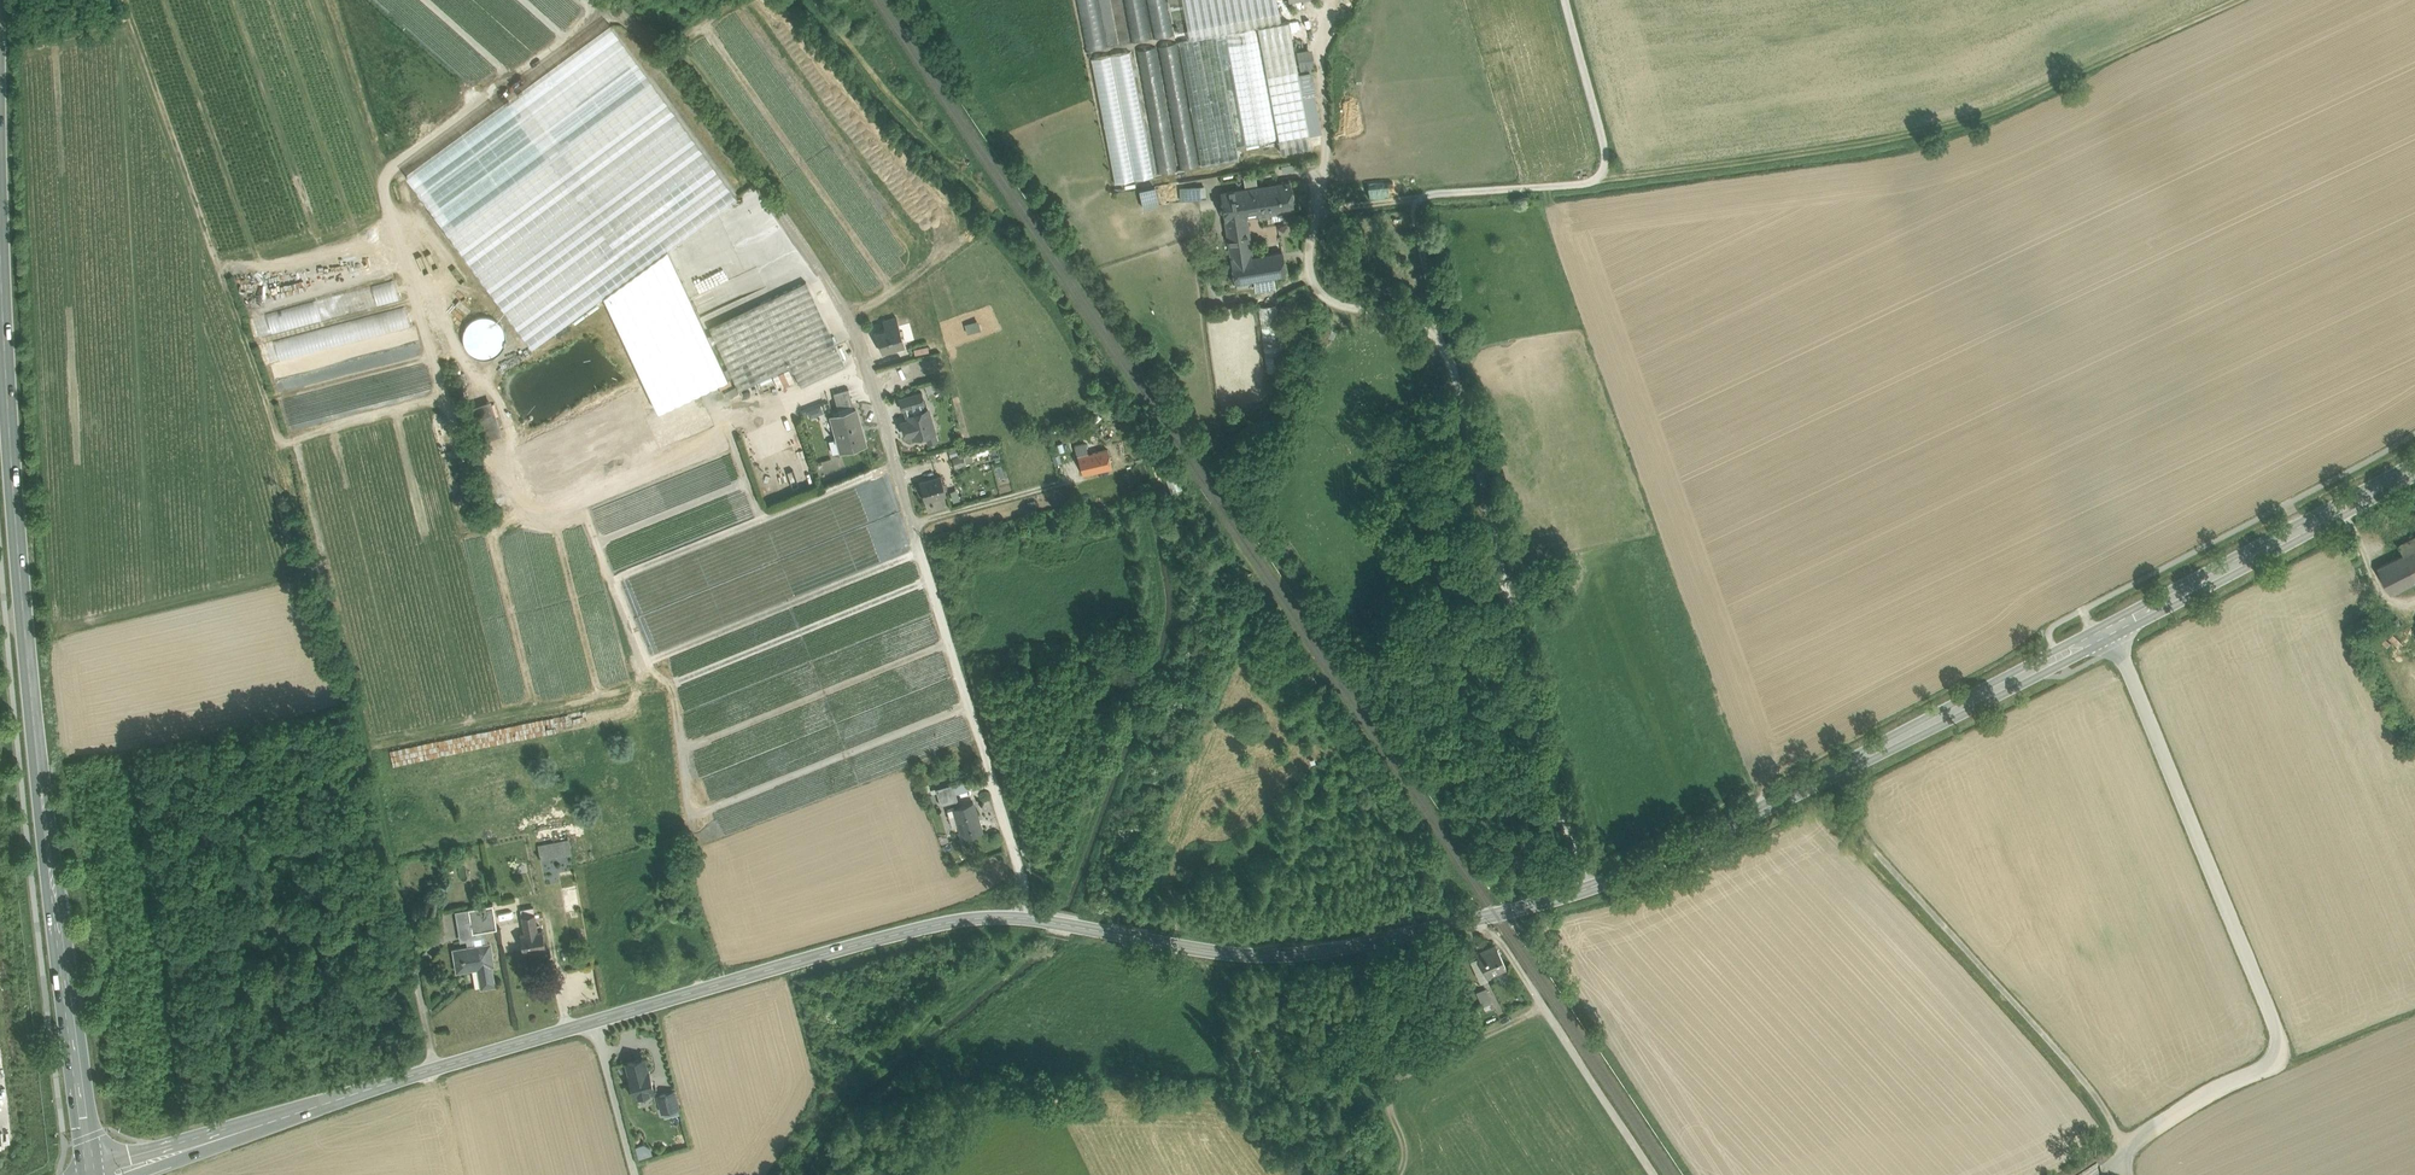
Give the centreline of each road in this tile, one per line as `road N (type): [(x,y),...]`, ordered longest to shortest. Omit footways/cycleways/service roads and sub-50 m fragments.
road 1 (secondary): [(2110,631),(1662,858),(1494,914),(1308,953),(1257,954),(1024,918),(963,920),(434,1068),(111,1174)]
road 2 (track): [(1024,918),(1025,894),(861,344),(807,252),(665,58),(604,0)]
road 3 (primary): [(0,179),(14,497),(48,884),(91,1174)]
road 4 (track): [(1602,176),(1807,152),(1979,117),(2239,0)]
road 5 (unclassified): [(2129,1174),(2125,1146),(2280,1047),(2110,631)]
road 6 (track): [(278,439),(123,0)]
road 7 (track): [(2125,1146),(2084,1071),(1863,837)]
road 8 (secondary): [(2414,467),(2110,631)]
road 9 (track): [(1654,1174),(1498,941),(1473,919)]
road 10 (track): [(1135,467),(913,524)]
road 11 (track): [(1339,0),(1325,43),(1316,217)]
road 12 (track): [(592,1022),(636,1174)]

